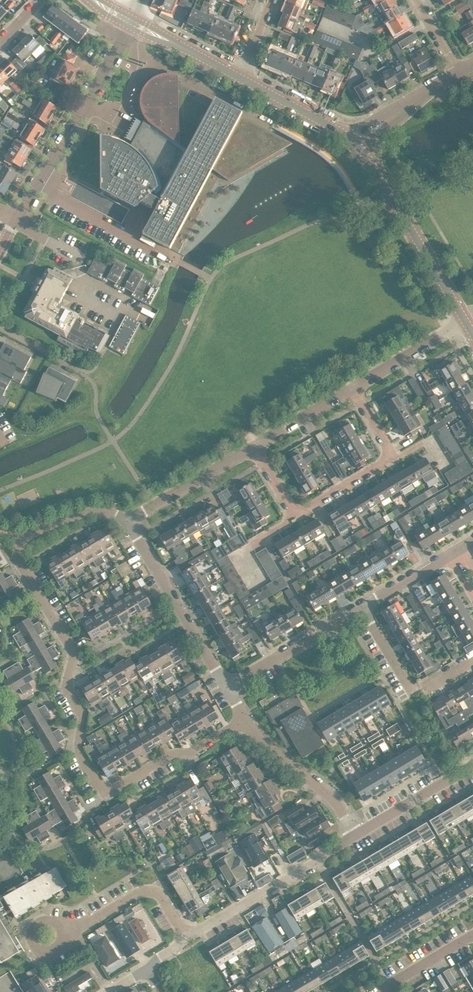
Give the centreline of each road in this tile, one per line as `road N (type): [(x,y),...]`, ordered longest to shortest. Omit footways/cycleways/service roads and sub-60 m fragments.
road 1 (residential): [(244,720),(115,788),(98,784),(78,751),(84,713),(66,688),(73,654),(19,560),(18,545),(92,511),(127,521)]
road 2 (residential): [(17,218),(130,21)]
road 3 (tertiary): [(465,320),(356,144)]
road 4 (residential): [(184,937),(356,834)]
road 5 (residential): [(226,687),(127,521)]
road 6 (residential): [(472,662),(414,694),(360,607)]
road 7 (residential): [(356,834),(332,798),(244,720)]
road 8 (residential): [(226,687),(360,607)]
road 9 (residential): [(65,930),(152,891),(184,937)]
road 10 (residential): [(127,521),(254,445)]
road 11 (residential): [(356,834),(472,765)]
road 12 (tertiary): [(356,144),(241,78)]
road 13 (residential): [(356,387),(465,320)]
road 14 (unclassified): [(356,144),(458,72)]
road 15 (tertiary): [(241,78),(130,21)]

